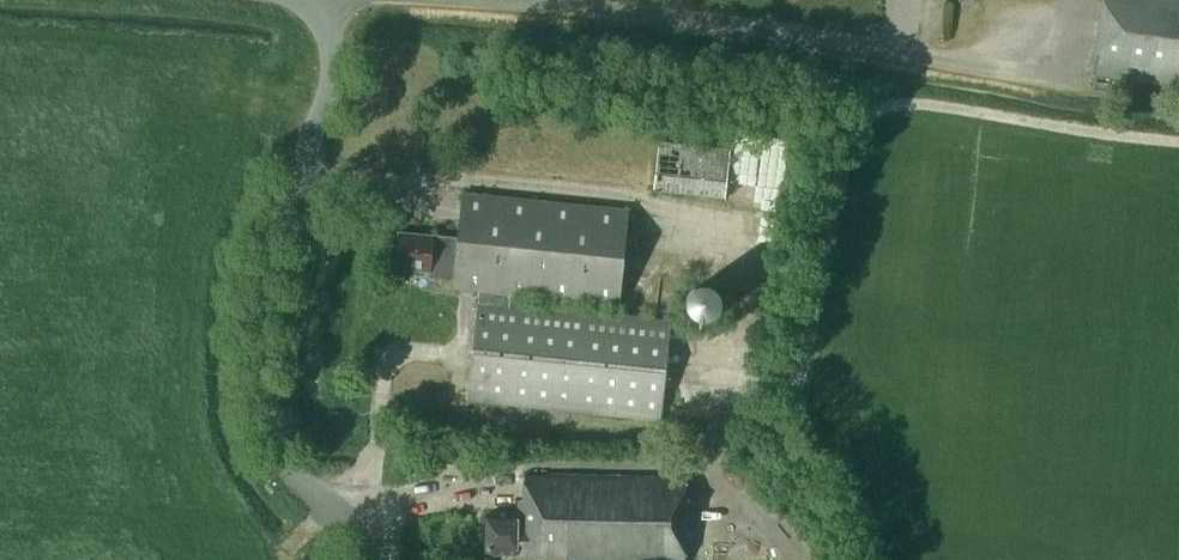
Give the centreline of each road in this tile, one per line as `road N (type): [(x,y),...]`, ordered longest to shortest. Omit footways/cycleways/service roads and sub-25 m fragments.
road 1 (unclassified): [(372,559),(353,520),(278,457),(259,393),(266,259),(333,65),(329,39),(300,0)]
road 2 (track): [(302,163),(344,177),(639,196),(750,225)]

